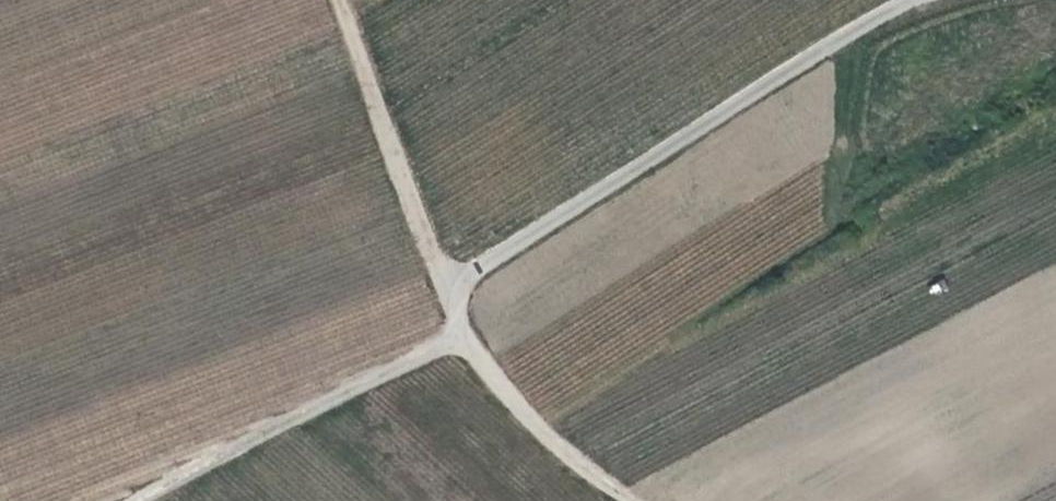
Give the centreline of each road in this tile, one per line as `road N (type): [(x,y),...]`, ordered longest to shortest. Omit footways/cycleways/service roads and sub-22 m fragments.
road 1 (track): [(154,500),(473,332),(449,290),(349,0)]
road 2 (track): [(449,290),(836,42),(932,0)]
road 3 (unclassified): [(642,500),(605,479),(499,383),(473,332)]

